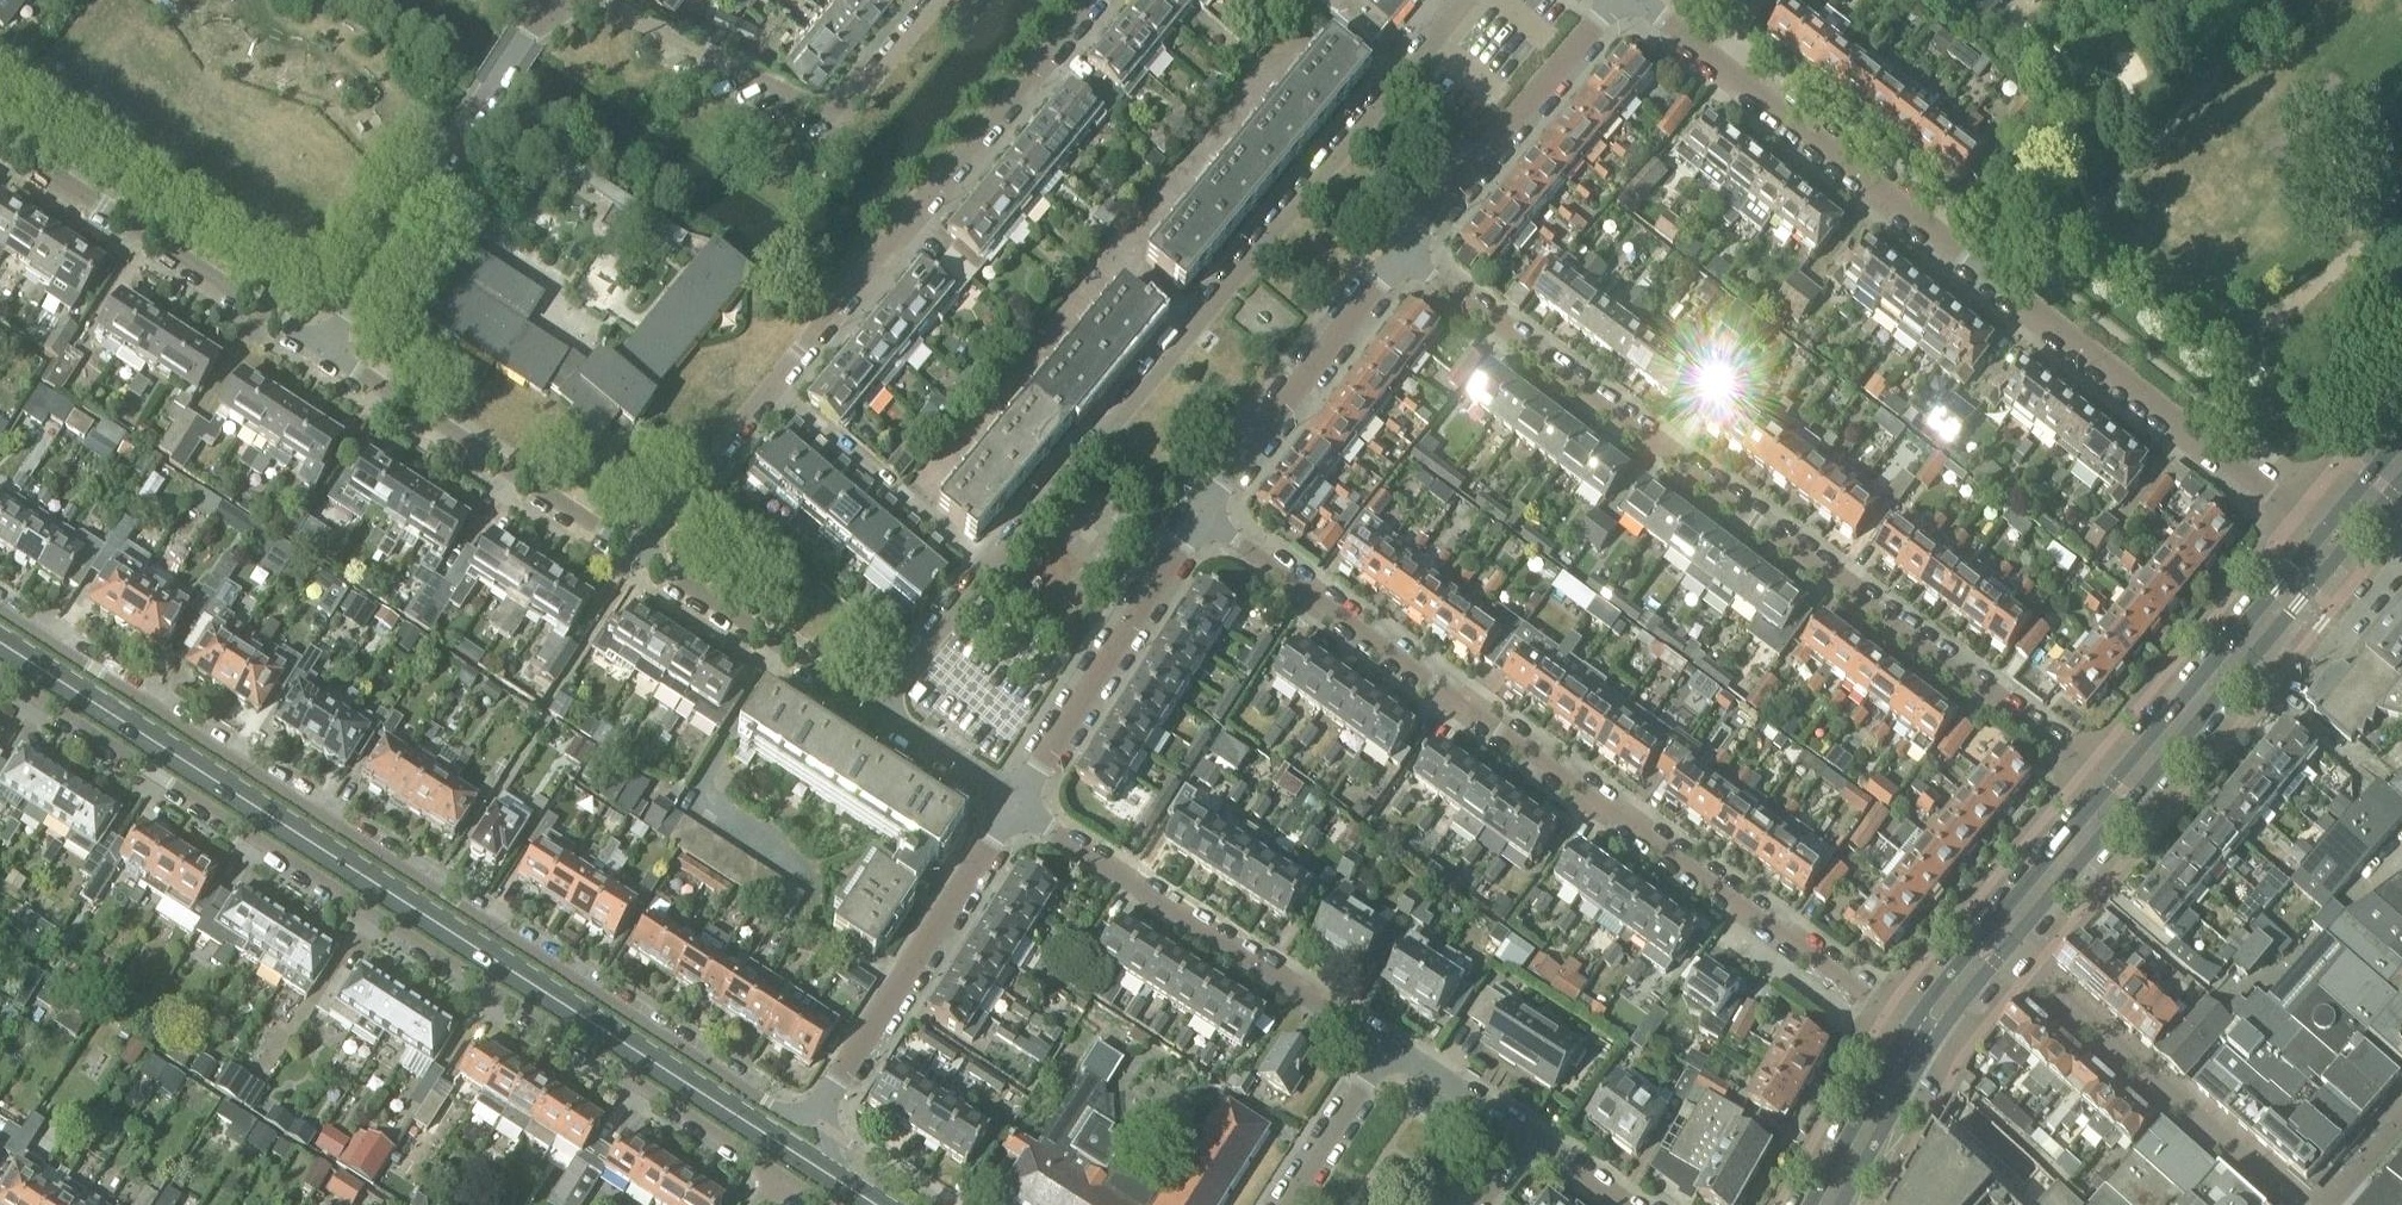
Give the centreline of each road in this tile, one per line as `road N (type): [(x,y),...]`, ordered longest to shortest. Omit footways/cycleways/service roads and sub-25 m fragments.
road 1 (secondary): [(837,1180),(0,644)]
road 2 (residential): [(818,1121),(780,1111),(0,610)]
road 3 (residential): [(0,674),(784,1179)]
road 4 (residential): [(2109,778),(1404,253)]
road 5 (residential): [(1202,516),(1884,1010),(1902,1036)]
road 6 (residential): [(2319,539),(1639,0)]
road 7 (residential): [(1461,0),(990,571)]
road 8 (secondary): [(1919,1058),(2379,509)]
road 9 (residential): [(773,386),(1099,0)]
road 10 (residential): [(1391,1044),(1019,806)]
road 11 (residential): [(932,0),(831,115),(811,113),(602,0)]
road 12 (residential): [(321,354),(548,17)]
road 13 (residential): [(321,354),(0,145)]
road 14 (residential): [(638,563),(321,354)]
road 15 (residential): [(818,1121),(1019,806)]
road 16 (residential): [(1019,806),(1202,516)]
road 17 (residential): [(1202,516),(1404,253)]
road 18 (secondary): [(2109,778),(1902,1036)]
road 19 (residential): [(1404,253),(1616,0)]
road 20 (secondary): [(2319,539),(2109,778)]
road 21 (residential): [(883,714),(638,563)]
road 22 (residential): [(990,571),(773,386)]
road 23 (residential): [(638,563),(773,386)]
road 24 (secondary): [(1902,1036),(1806,1204)]
road 25 (residential): [(1286,1204),(1391,1044)]
road 26 (residential): [(990,571),(883,714)]
road 27 (secondary): [(1841,1204),(1919,1058)]
road 28 (residential): [(1391,1044),(1528,1136)]
road 29 (residential): [(1019,806),(883,714)]
road 30 (secondary): [(2401,443),(2319,539)]

